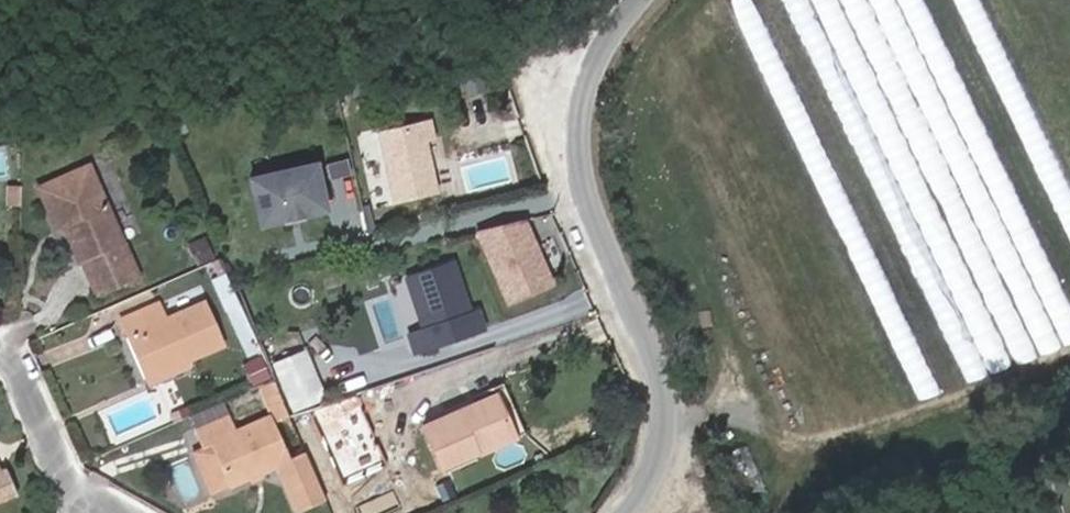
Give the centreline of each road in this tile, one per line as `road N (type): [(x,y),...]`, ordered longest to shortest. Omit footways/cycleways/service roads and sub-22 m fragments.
road 1 (unclassified): [(655,512),(687,449),(588,158),(613,25),(639,0)]
road 2 (residential): [(92,512),(22,356),(0,358)]

